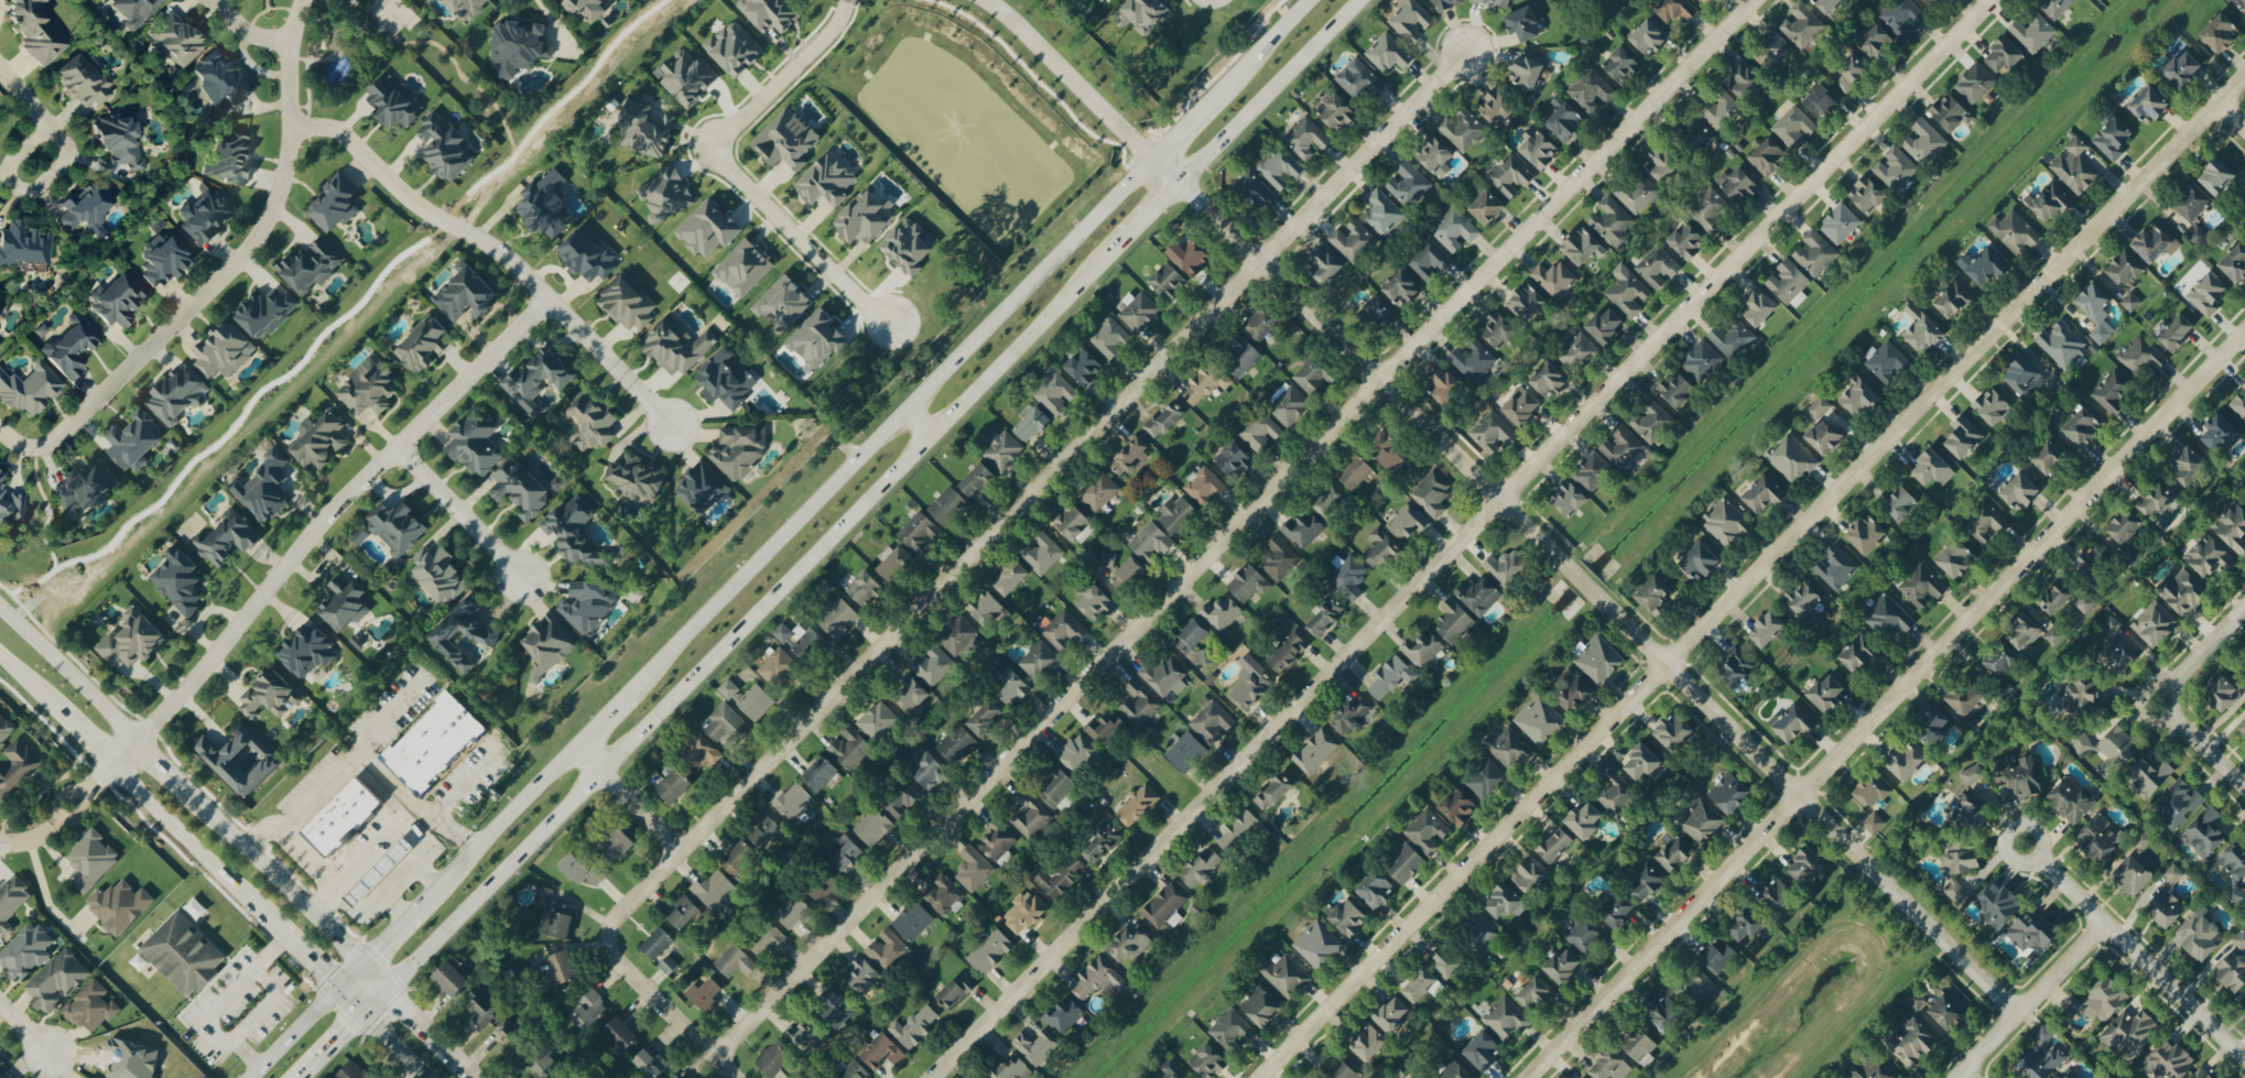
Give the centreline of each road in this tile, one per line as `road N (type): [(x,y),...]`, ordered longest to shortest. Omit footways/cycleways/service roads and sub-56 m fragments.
road 1 (residential): [(934,1077),(1993,0)]
road 2 (residential): [(717,1065),(1763,0)]
road 3 (residential): [(1263,1077),(2244,80)]
road 4 (secondary): [(388,988),(1359,0)]
road 5 (secondary): [(1308,0),(362,963)]
road 6 (residential): [(607,940),(614,922),(1466,54)]
road 7 (residential): [(1527,1077),(2244,331)]
road 8 (residential): [(550,303),(333,512),(137,740)]
road 9 (residential): [(2018,1015),(1597,597)]
road 10 (residential): [(1566,567),(1165,171)]
road 11 (residential): [(29,449),(52,439),(264,222),(284,163),(285,43),(299,0)]
road 12 (residential): [(671,428),(502,257),(413,206),(343,139),(323,129),(285,129)]
road 13 (residential): [(2244,1059),(2024,845)]
road 14 (residential): [(1165,171),(983,0)]
road 15 (residential): [(709,151),(868,307),(890,319)]
road 16 (secondary): [(362,963),(187,790)]
road 17 (secondary): [(111,765),(282,935)]
road 18 (residential): [(2104,924),(1961,1077)]
road 19 (residential): [(846,0),(833,30),(709,151)]
road 20 (secondary): [(137,740),(0,608)]
road 21 (residential): [(731,1077),(614,963),(607,940)]
road 22 (residential): [(45,127),(8,164),(6,179),(18,190),(34,189),(62,161),(63,145),(45,127)]
road 23 (residential): [(523,578),(399,448)]
road 24 (residential): [(682,854),(575,745)]
road 25 (residential): [(111,765),(51,826),(0,842)]
road 26 (residential): [(2244,611),(2156,703)]
road 27 (secondary): [(337,989),(249,1077)]
road 28 (residential): [(2156,703),(2244,788)]

